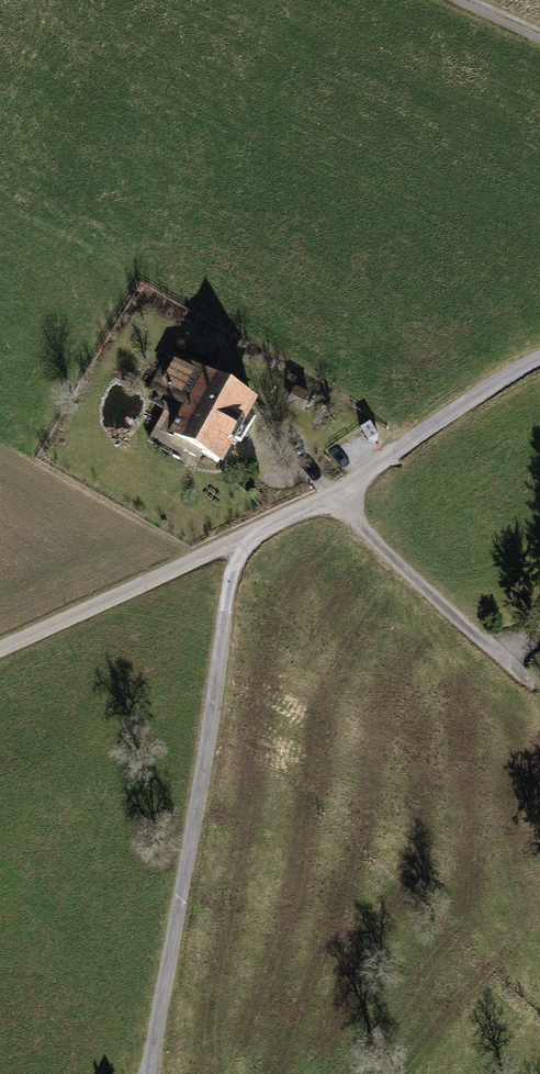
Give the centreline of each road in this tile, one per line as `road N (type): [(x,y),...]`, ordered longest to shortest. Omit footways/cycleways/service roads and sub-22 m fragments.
road 1 (unclassified): [(0,656),(346,495),(539,362)]
road 2 (track): [(157,1073),(225,611),(251,542)]
road 3 (track): [(523,678),(377,544),(346,495)]

